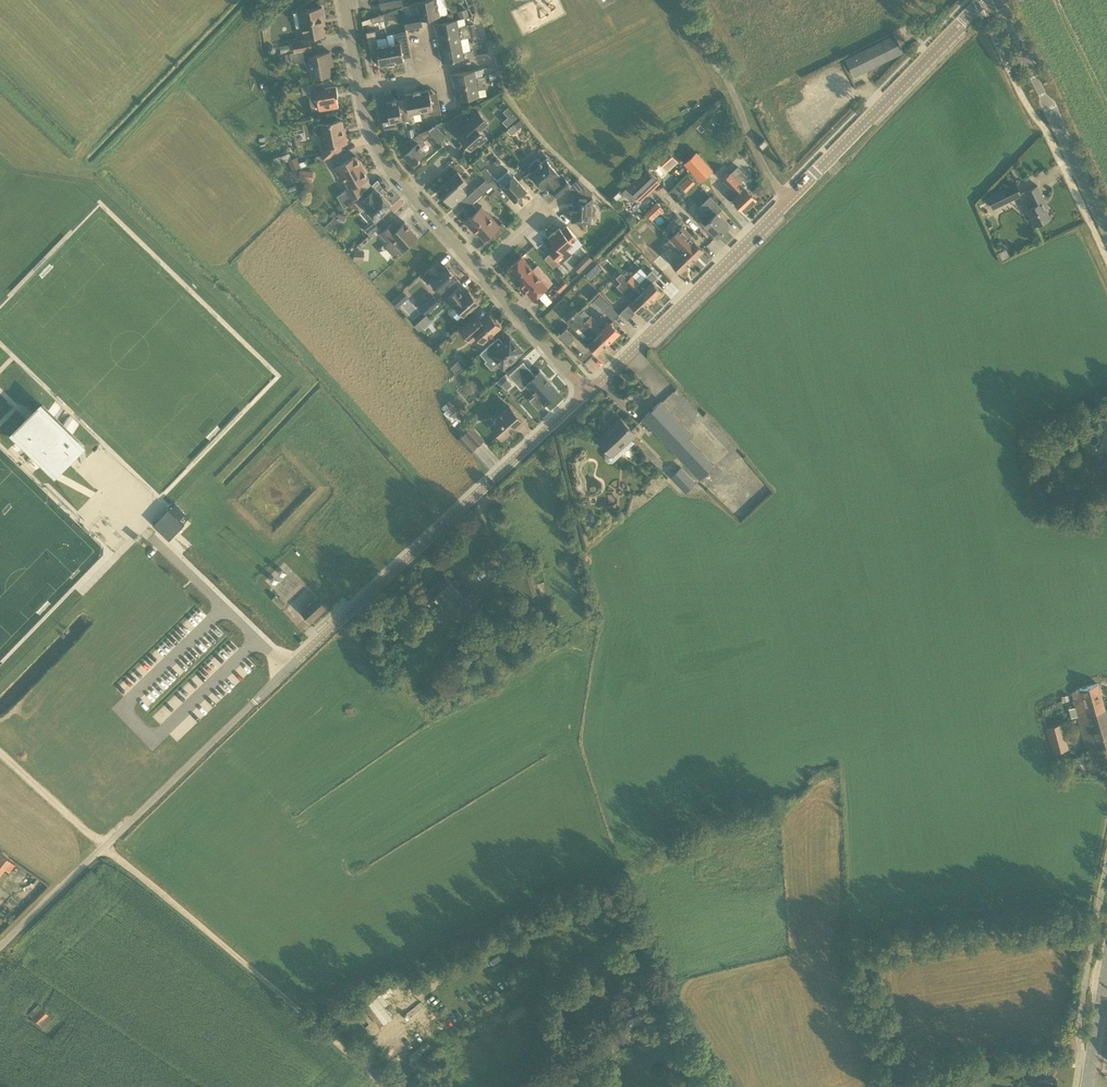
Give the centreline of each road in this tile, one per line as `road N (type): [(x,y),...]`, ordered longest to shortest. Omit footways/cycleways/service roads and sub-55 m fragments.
road 1 (unclassified): [(0,949),(487,484)]
road 2 (track): [(104,847),(387,1086)]
road 3 (residential): [(587,392),(787,201)]
road 4 (residential): [(787,201),(978,5)]
road 5 (tertiary): [(1106,231),(998,0)]
road 6 (residential): [(787,201),(683,0)]
road 7 (residential): [(587,392),(480,272)]
road 8 (track): [(104,847),(0,750)]
road 9 (residential): [(487,484),(587,392)]
road 10 (residential): [(408,191),(370,144),(358,84)]

